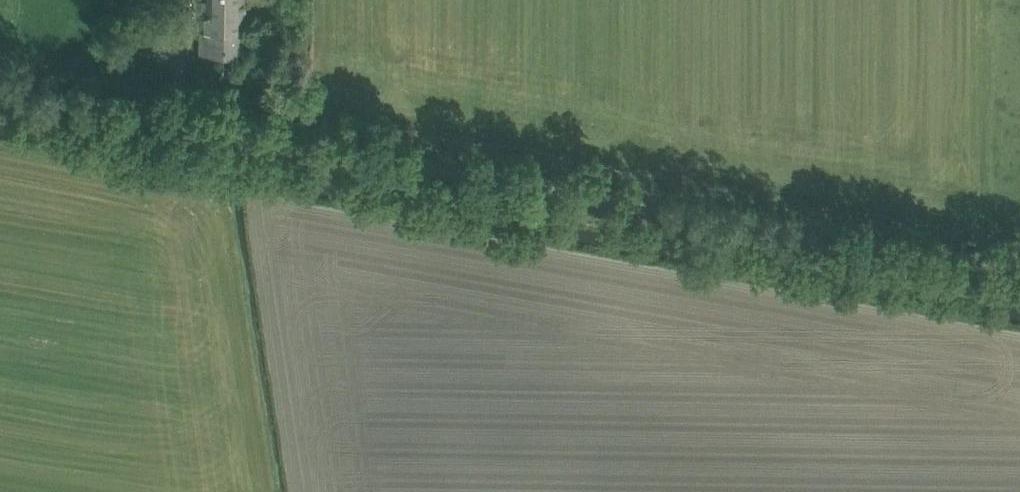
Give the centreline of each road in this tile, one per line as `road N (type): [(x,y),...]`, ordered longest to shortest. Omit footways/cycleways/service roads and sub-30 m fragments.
road 1 (unclassified): [(1019,274),(0,90)]

